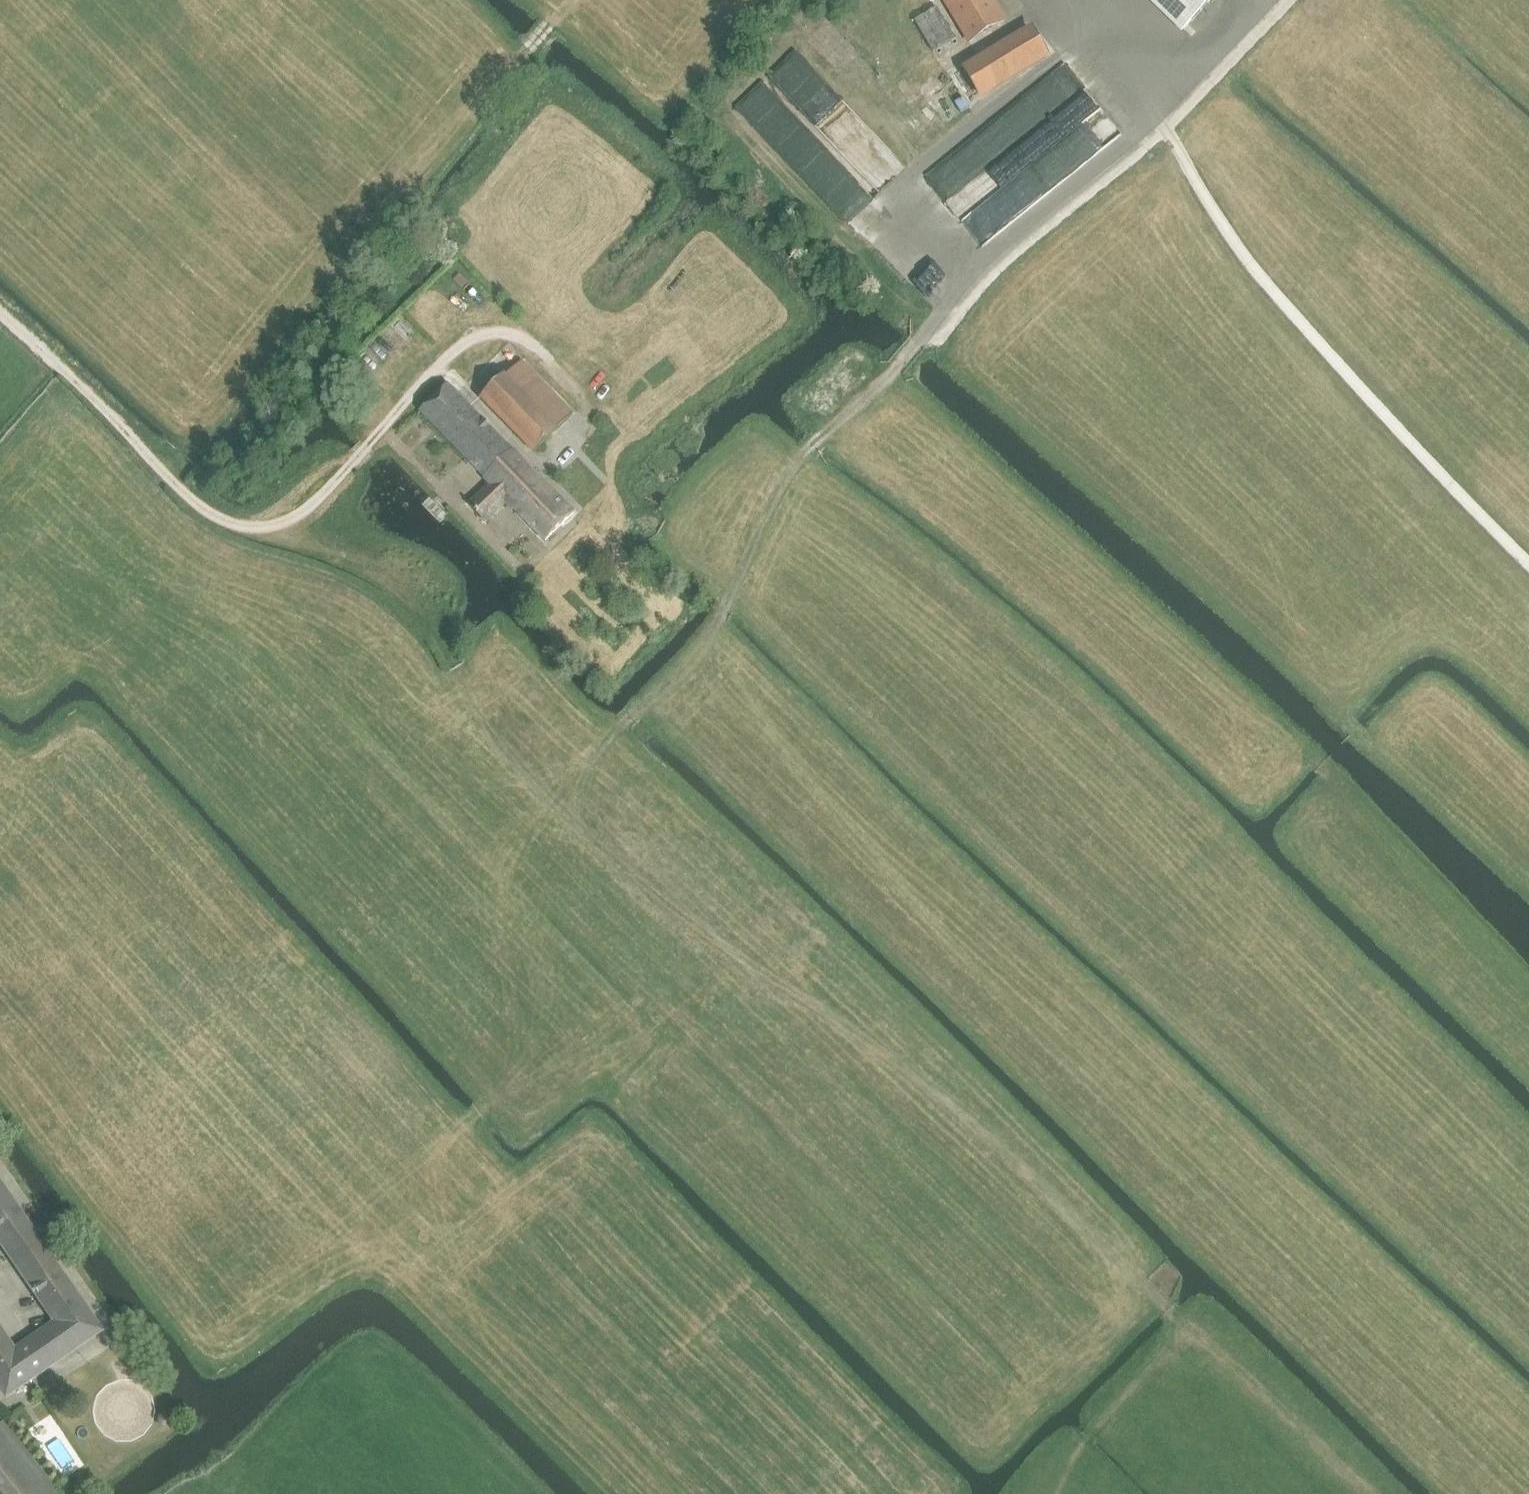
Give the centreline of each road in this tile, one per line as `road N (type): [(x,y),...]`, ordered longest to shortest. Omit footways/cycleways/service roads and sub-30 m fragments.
road 1 (track): [(1367,1493),(1006,1156),(868,1045),(722,947),(591,837),(513,759),(423,619),(383,581),(239,526)]
road 2 (track): [(1528,561),(1244,259),(1100,32)]

